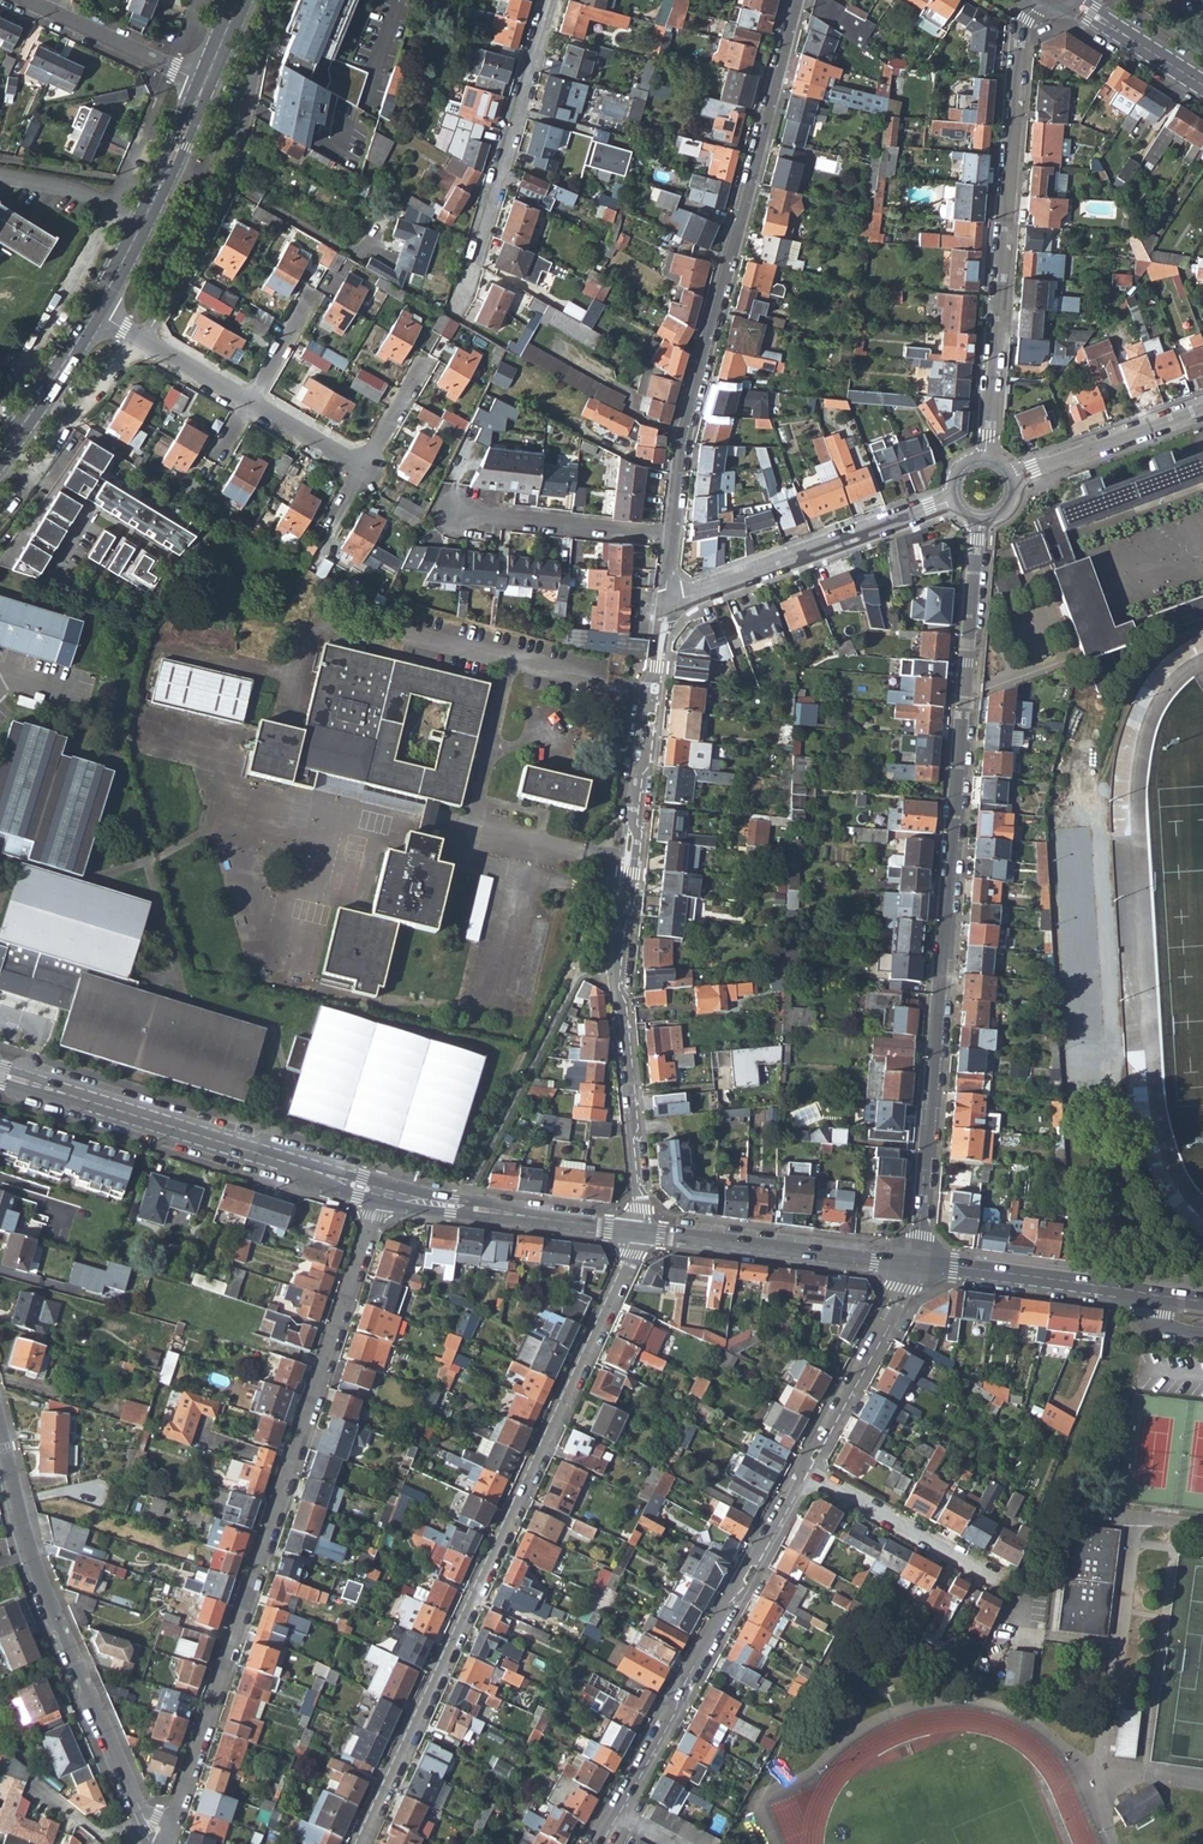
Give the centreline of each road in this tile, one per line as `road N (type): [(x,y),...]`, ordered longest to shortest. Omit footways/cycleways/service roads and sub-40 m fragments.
road 1 (residential): [(980,509),(917,1266)]
road 2 (residential): [(381,1195),(165,1834)]
road 3 (residential): [(360,1843),(639,1231)]
road 4 (residential): [(665,608),(617,969),(639,1231)]
road 5 (residential): [(798,0),(681,440),(670,533)]
road 6 (residential): [(1037,5),(1022,34),(984,467)]
road 7 (residential): [(804,1475),(597,1843)]
road 8 (residential): [(142,1815),(31,1566),(0,1440)]
road 9 (tertiary): [(0,1073),(381,1195)]
road 10 (residential): [(548,0),(453,310)]
road 11 (residential): [(665,608),(963,495)]
road 12 (tertiary): [(639,1231),(917,1266)]
road 13 (tertiary): [(381,1195),(639,1231)]
road 14 (secondary): [(203,85),(95,311)]
road 15 (residential): [(917,1266),(804,1475)]
road 16 (tertiary): [(917,1266),(1144,1297)]
road 17 (residential): [(804,1475),(996,1579)]
road 18 (residential): [(1202,409),(1003,481)]
road 19 (residential): [(670,533),(468,512)]
road 20 (residential): [(203,85),(21,0)]
road 21 (residential): [(51,576),(93,508),(34,471),(23,487),(0,470)]
road 22 (residential): [(95,311),(247,401)]
road 23 (secondary): [(95,311),(0,459)]
road 24 (tertiary): [(1074,4),(1202,88)]
road 25 (residential): [(247,401),(362,472)]
road 26 (residential): [(427,356),(362,472)]
road 27 (residential): [(313,292),(247,401)]
road 28 (residential): [(142,1815),(106,1834),(35,1785)]

